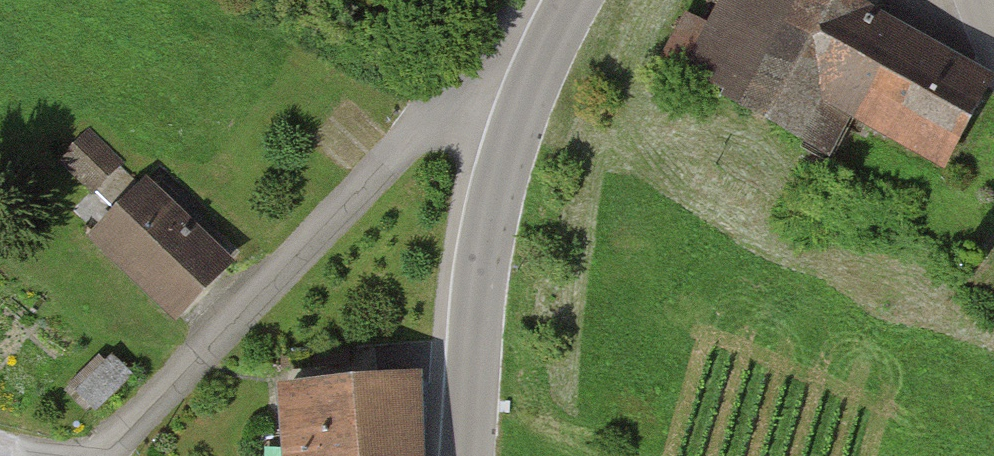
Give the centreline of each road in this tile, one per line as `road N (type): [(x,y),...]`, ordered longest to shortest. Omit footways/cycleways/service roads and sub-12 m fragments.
road 1 (residential): [(108,455),(563,0)]
road 2 (residential): [(469,455),(478,296),(513,136),(574,0)]

